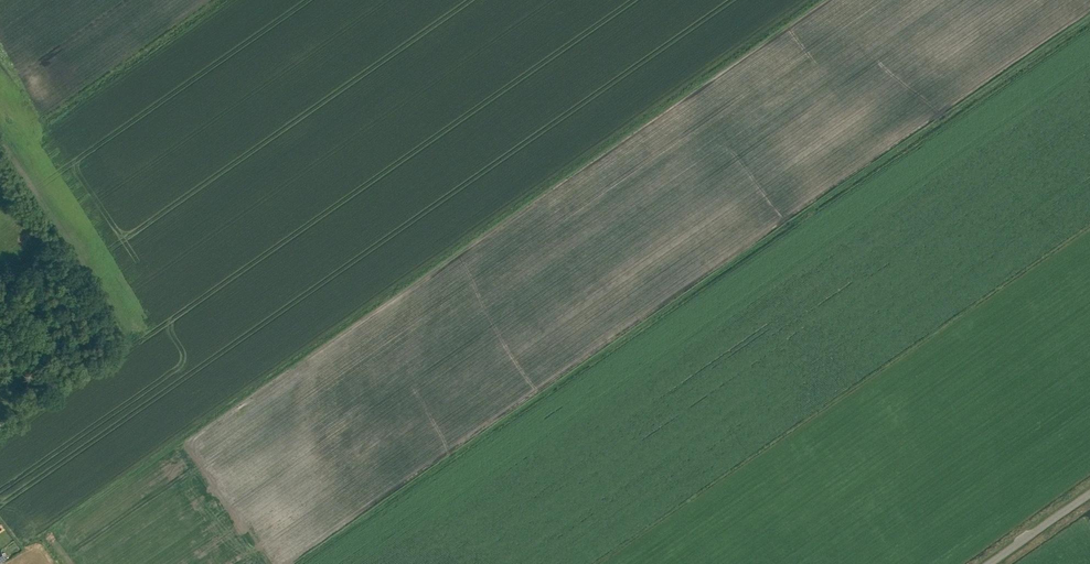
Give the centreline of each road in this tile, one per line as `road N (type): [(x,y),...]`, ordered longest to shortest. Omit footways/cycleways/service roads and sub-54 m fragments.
road 1 (unclassified): [(989,563),(1089,494)]

